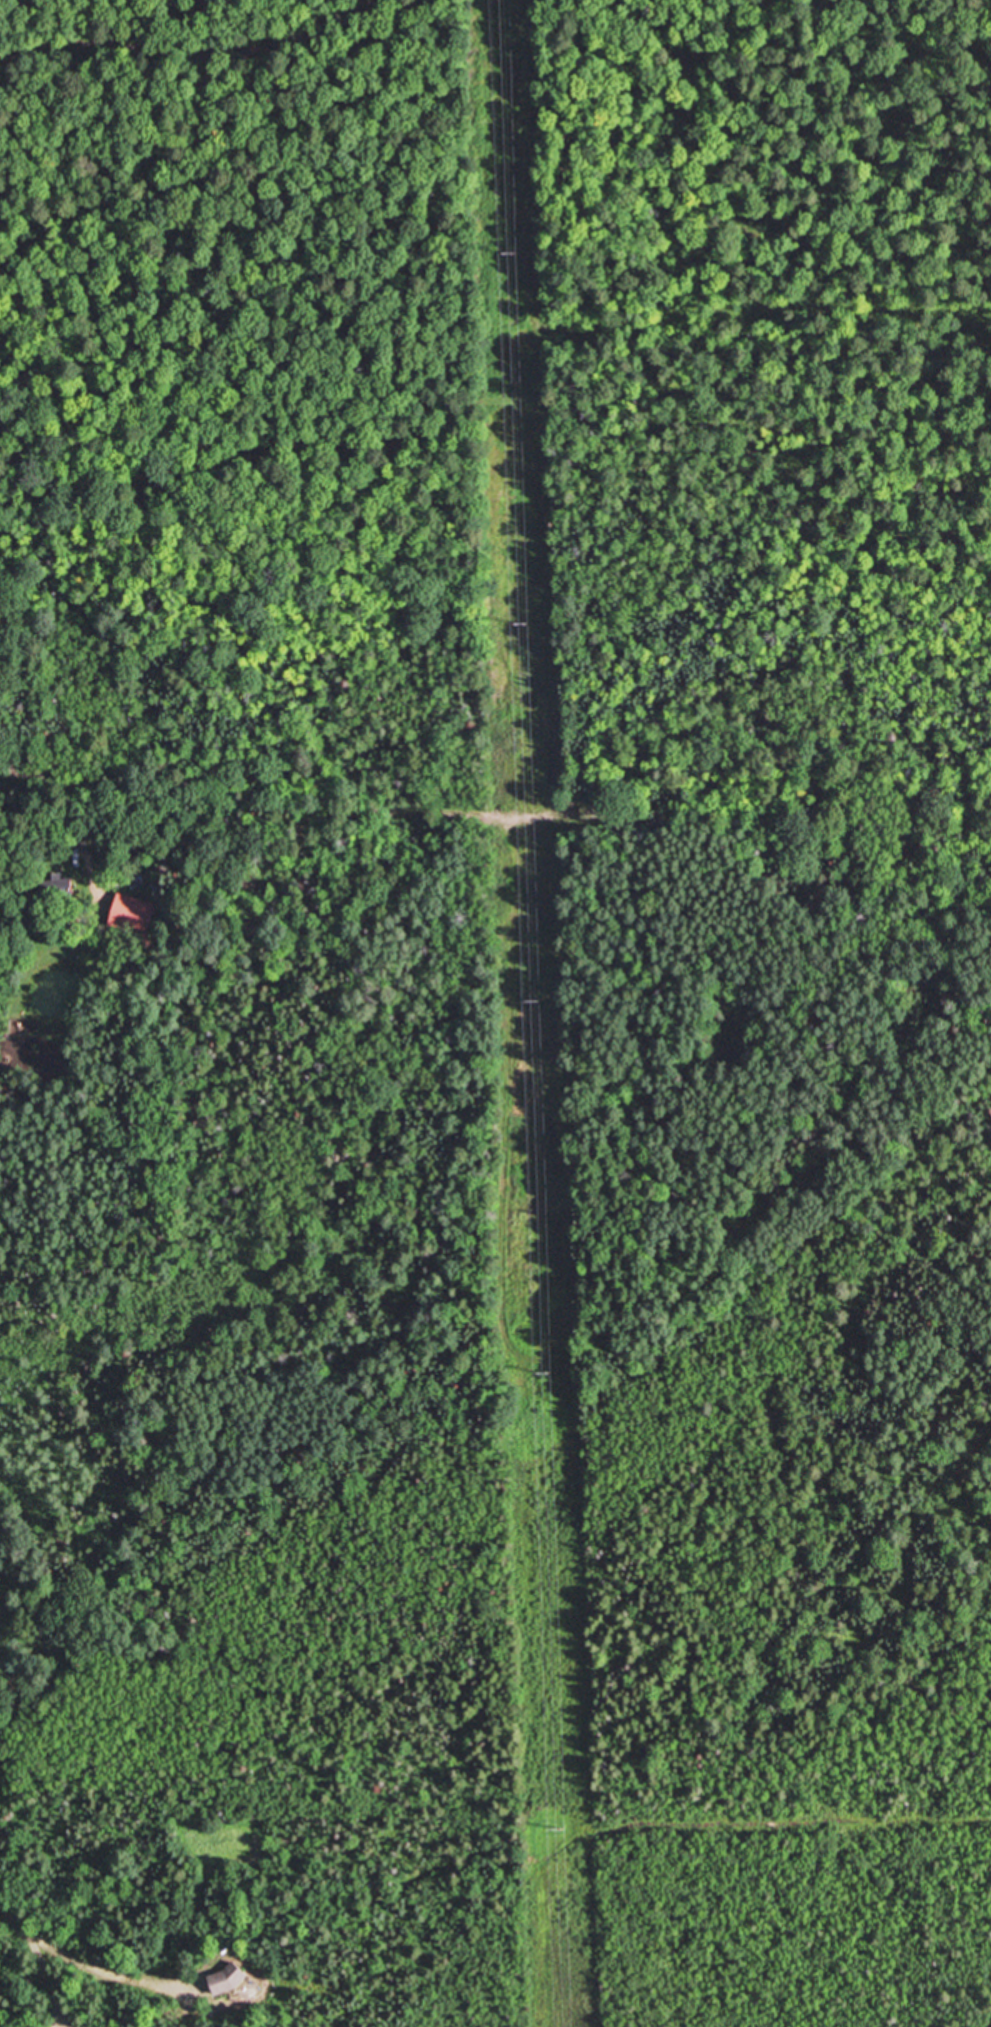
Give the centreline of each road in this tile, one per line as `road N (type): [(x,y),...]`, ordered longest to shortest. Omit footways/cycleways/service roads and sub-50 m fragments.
road 1 (residential): [(515,966),(517,854),(490,816),(246,795),(0,761)]
road 2 (residential): [(0,59),(45,48),(267,38),(372,0)]

